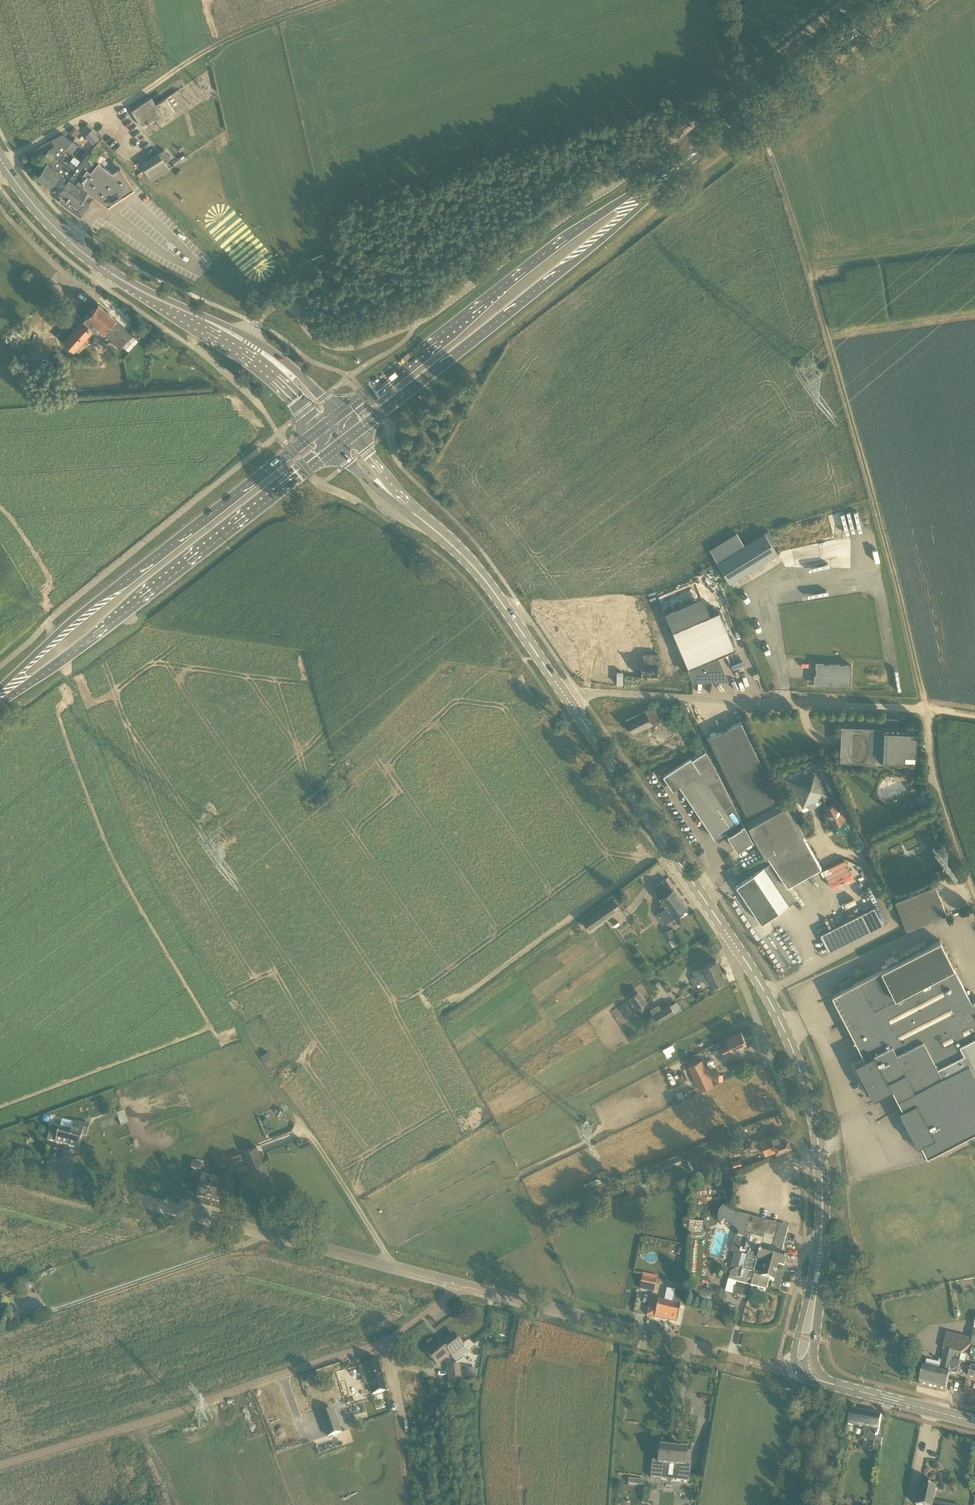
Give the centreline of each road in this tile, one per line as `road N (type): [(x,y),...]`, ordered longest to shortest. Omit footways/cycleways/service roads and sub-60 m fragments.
road 1 (unclassified): [(243,344),(262,313),(281,304),(335,346),(360,345),(415,322),(616,183),(851,0)]
road 2 (secondary): [(804,1365),(823,1192),(801,1074),(755,975),(571,703)]
road 3 (track): [(390,1266),(139,854),(53,637)]
road 4 (unclassified): [(0,1465),(385,1342),(467,1287)]
road 5 (unclassified): [(467,1287),(0,1164)]
road 6 (track): [(805,256),(926,708)]
road 7 (primary): [(0,700),(338,446)]
road 8 (primary): [(675,168),(577,230),(338,414)]
road 9 (primary): [(354,433),(581,257),(675,168)]
road 10 (primary): [(322,427),(80,613),(0,689)]
road 11 (unclassified): [(926,708),(601,691),(571,703)]
road 12 (track): [(331,0),(208,50),(14,156)]
road 13 (unclassified): [(804,1365),(760,1365),(467,1287)]
road 14 (secondary): [(571,703),(474,567),(389,492)]
road 15 (primary): [(675,168),(892,0)]
road 16 (primary): [(178,309),(91,260),(49,225),(0,159)]
road 17 (track): [(926,708),(934,784),(974,898)]
road 18 (track): [(805,256),(744,84)]
road 19 (secondary): [(974,1422),(821,1381),(804,1365)]
road 20 (track): [(974,244),(805,256)]
road 21 (track): [(410,1504),(400,1397),(385,1342)]
road 22 (primary): [(338,414),(291,366),(243,344)]

